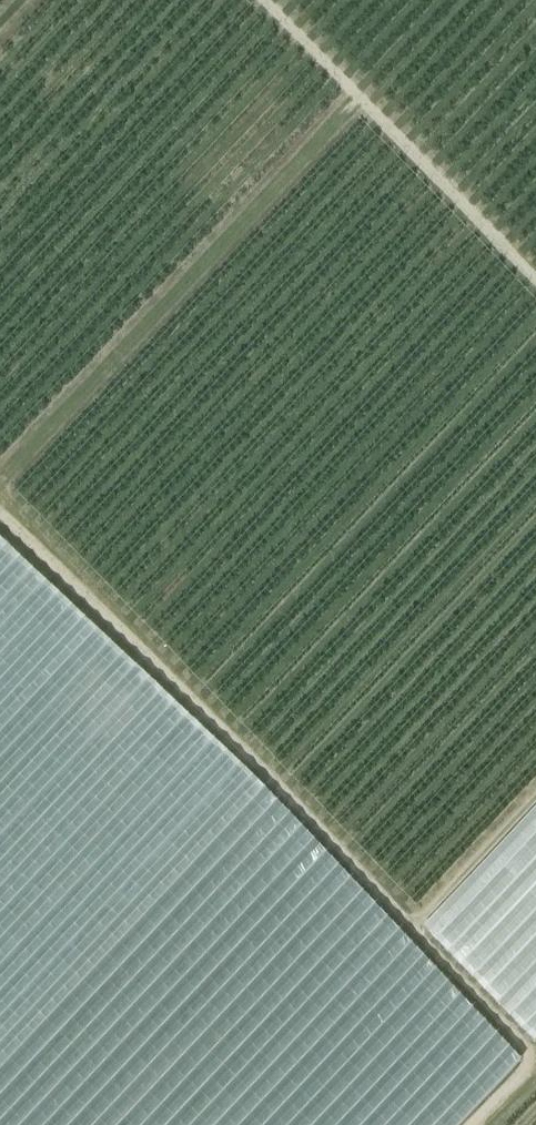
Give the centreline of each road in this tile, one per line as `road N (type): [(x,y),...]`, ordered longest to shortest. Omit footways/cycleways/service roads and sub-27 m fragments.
road 1 (track): [(0,511),(525,1050),(520,1073),(471,1124)]
road 2 (track): [(0,1095),(279,792)]
road 3 (track): [(535,282),(262,0)]
road 4 (track): [(414,931),(535,798)]

